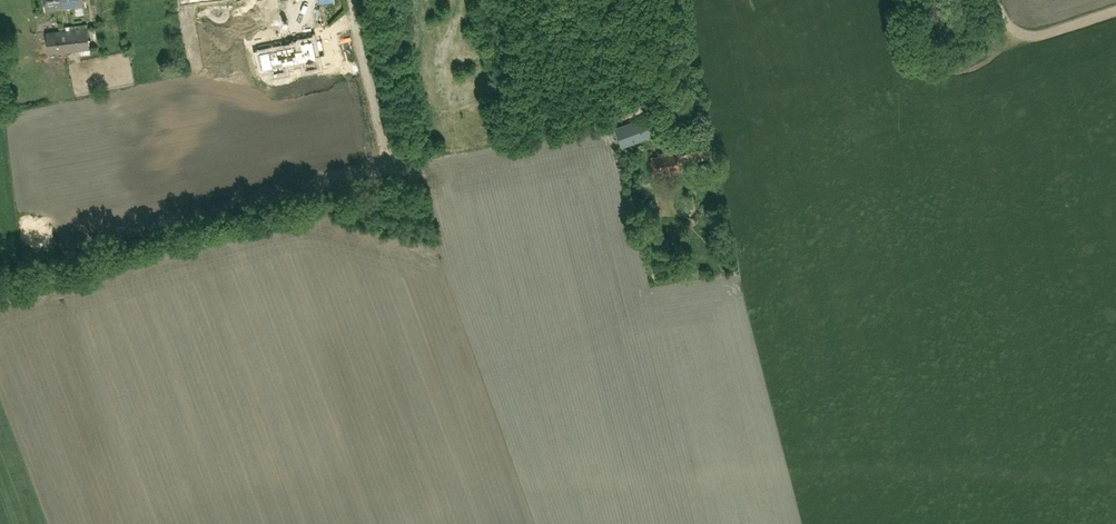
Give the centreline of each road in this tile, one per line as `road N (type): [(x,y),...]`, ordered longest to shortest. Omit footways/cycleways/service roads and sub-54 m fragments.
road 1 (unclassified): [(996,0),(1003,28),(1032,37),(1115,11)]

